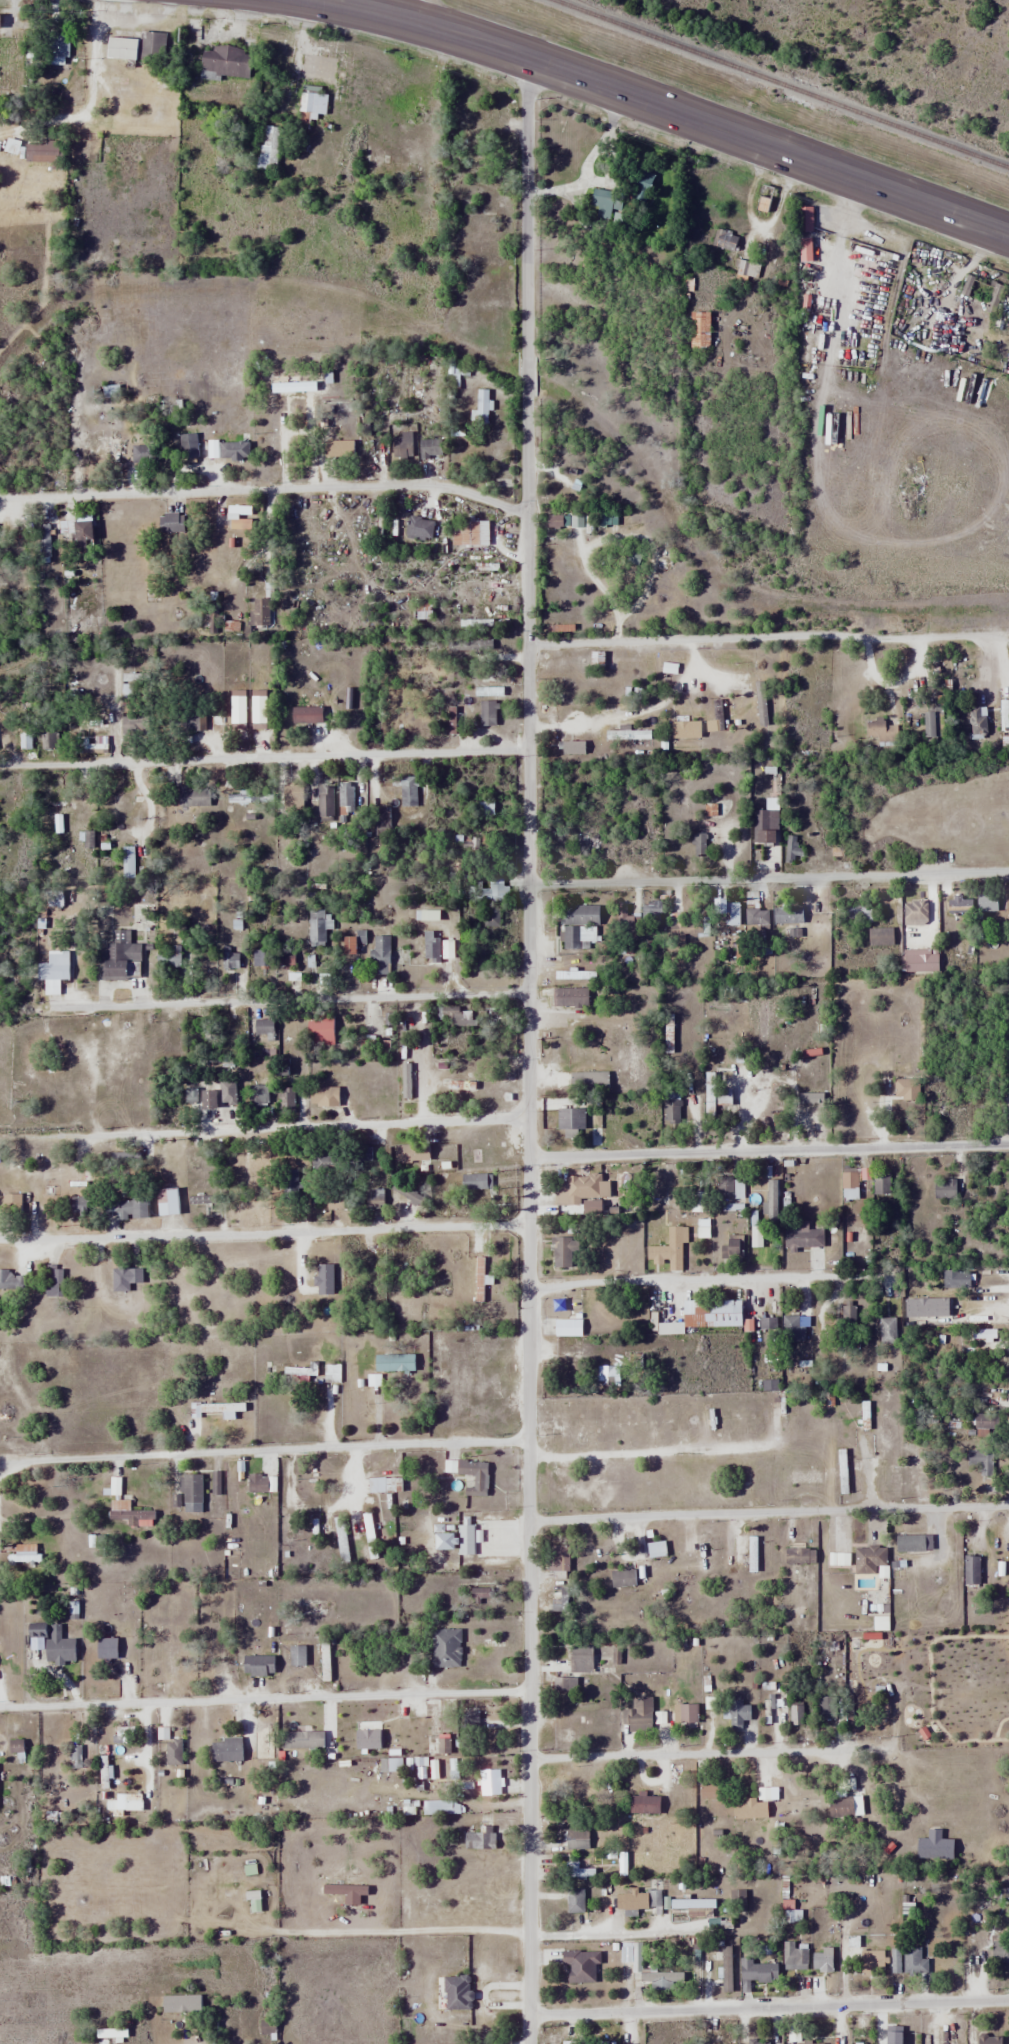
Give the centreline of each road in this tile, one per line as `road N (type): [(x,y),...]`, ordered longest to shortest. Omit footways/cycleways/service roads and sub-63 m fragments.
road 1 (residential): [(530,2043),(527,57)]
road 2 (trunk): [(1008,236),(527,57),(323,0)]
road 3 (residential): [(527,514),(429,484),(0,498)]
road 4 (residential): [(0,1707),(529,1691)]
road 5 (residential): [(0,1238),(528,1225)]
road 6 (residential): [(529,1441),(6,1463)]
road 7 (residential): [(5,1134),(528,1118)]
road 8 (residential): [(1008,869),(528,884)]
road 9 (residential): [(1008,1144),(528,1157)]
road 10 (residential): [(1008,1505),(529,1521)]
road 11 (residential): [(1008,2001),(529,2015)]
road 12 (residential): [(528,645),(1001,638)]
road 13 (residential): [(57,1007),(528,992)]
road 14 (residential): [(79,763),(528,749)]
road 15 (residential): [(528,1288),(881,1275)]
road 16 (residential): [(529,1758),(850,1750)]

